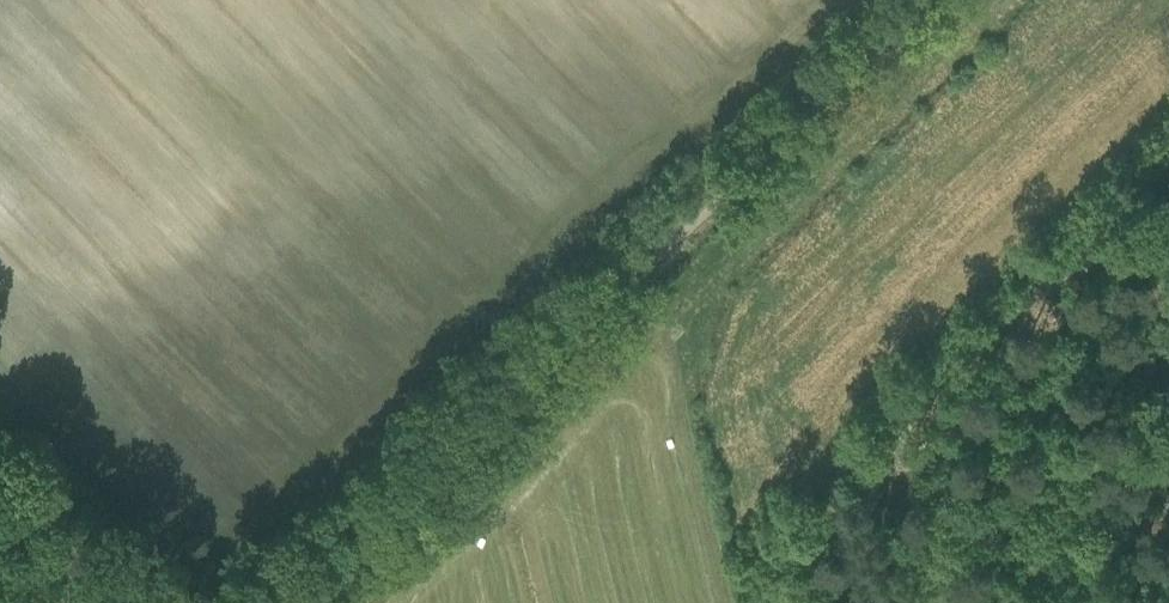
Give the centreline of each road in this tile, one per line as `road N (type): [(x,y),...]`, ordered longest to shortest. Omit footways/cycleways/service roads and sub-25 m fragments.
road 1 (track): [(271,602),(897,0)]
road 2 (track): [(854,602),(829,513),(836,487),(1168,164)]
road 3 (track): [(0,461),(136,602)]

